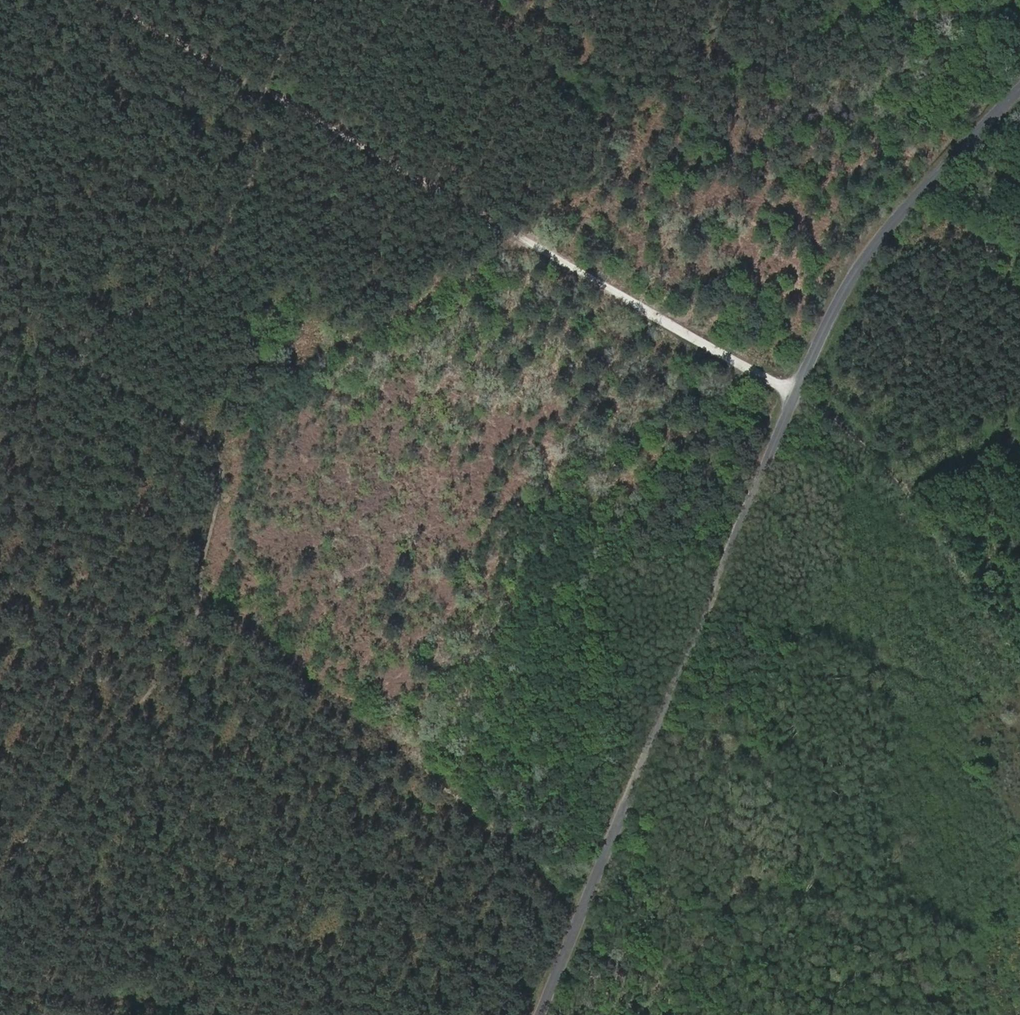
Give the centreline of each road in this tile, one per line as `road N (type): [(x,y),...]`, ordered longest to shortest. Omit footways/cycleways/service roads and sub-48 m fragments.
road 1 (track): [(1019,673),(880,466),(795,395),(109,0)]
road 2 (unclassified): [(541,1014),(847,285),(883,233),(1019,87)]
road 3 (track): [(587,901),(221,605),(202,576),(251,401),(523,238)]
road 4 (track): [(235,450),(93,367),(83,349),(207,263),(258,162),(278,98)]
road 5 (track): [(0,870),(221,605)]
road 6 (track): [(210,1014),(0,982)]

